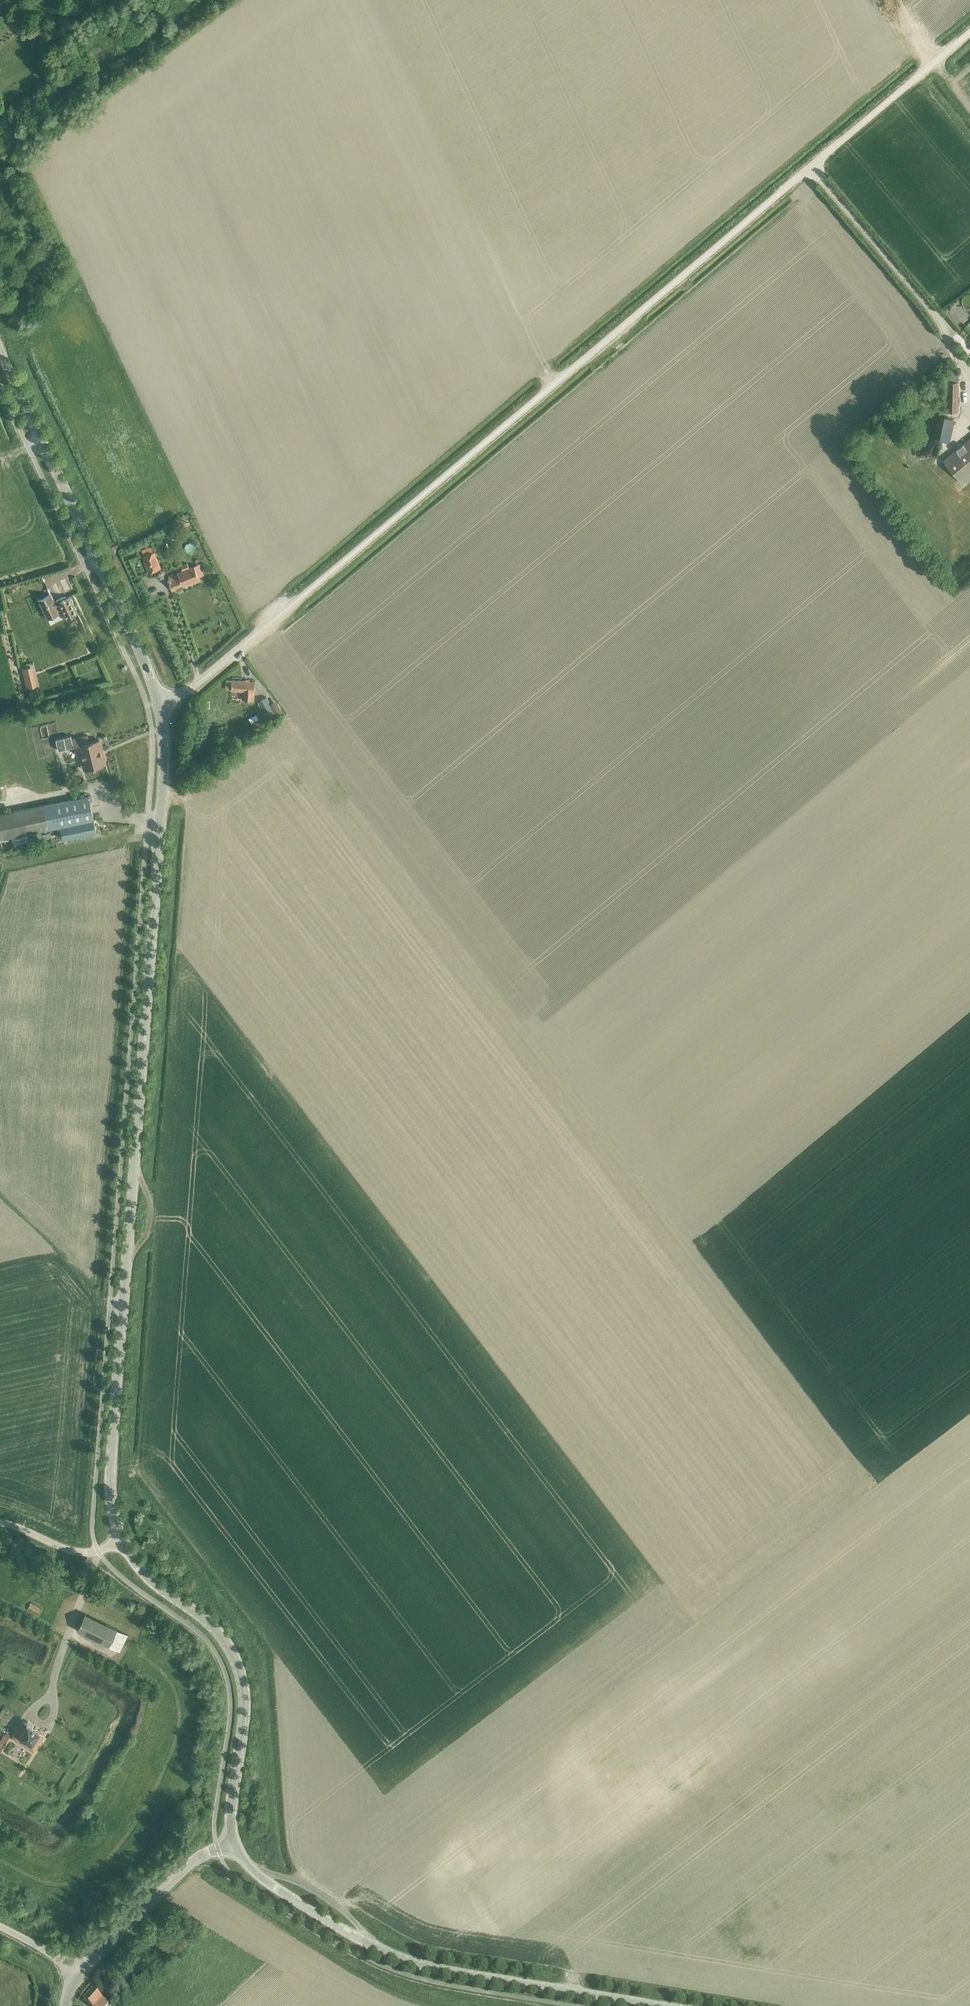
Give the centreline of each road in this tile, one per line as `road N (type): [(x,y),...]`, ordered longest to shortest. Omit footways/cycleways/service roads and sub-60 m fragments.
road 1 (unclassified): [(159,702),(201,680),(811,167)]
road 2 (tertiary): [(121,1542),(110,1481),(164,767),(159,702)]
road 3 (tertiary): [(647,2005),(396,1957),(272,1886),(235,1845)]
road 4 (tertiary): [(159,702),(0,351)]
road 5 (tertiary): [(235,1845),(230,1815),(244,1715),(239,1669),(218,1634),(136,1566),(121,1542)]
road 6 (unclassified): [(946,332),(811,167)]
road 7 (unclassified): [(811,167),(969,32)]
road 8 (tertiary): [(75,1970),(196,1859),(235,1845)]
road 9 (unclassified): [(0,1523),(74,1552),(121,1542)]

